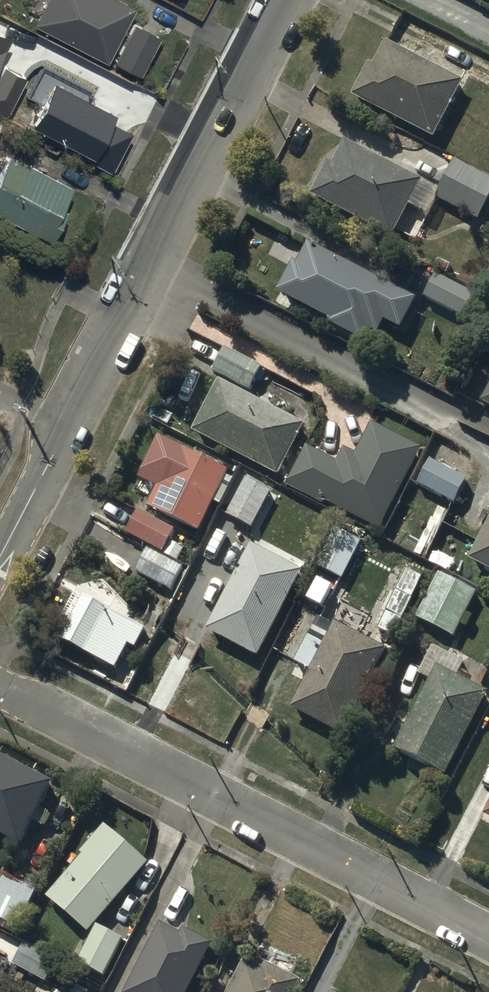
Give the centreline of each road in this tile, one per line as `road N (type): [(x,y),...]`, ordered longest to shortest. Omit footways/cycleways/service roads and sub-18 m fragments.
road 1 (residential): [(0,557),(286,0)]
road 2 (residential): [(0,688),(488,936)]

